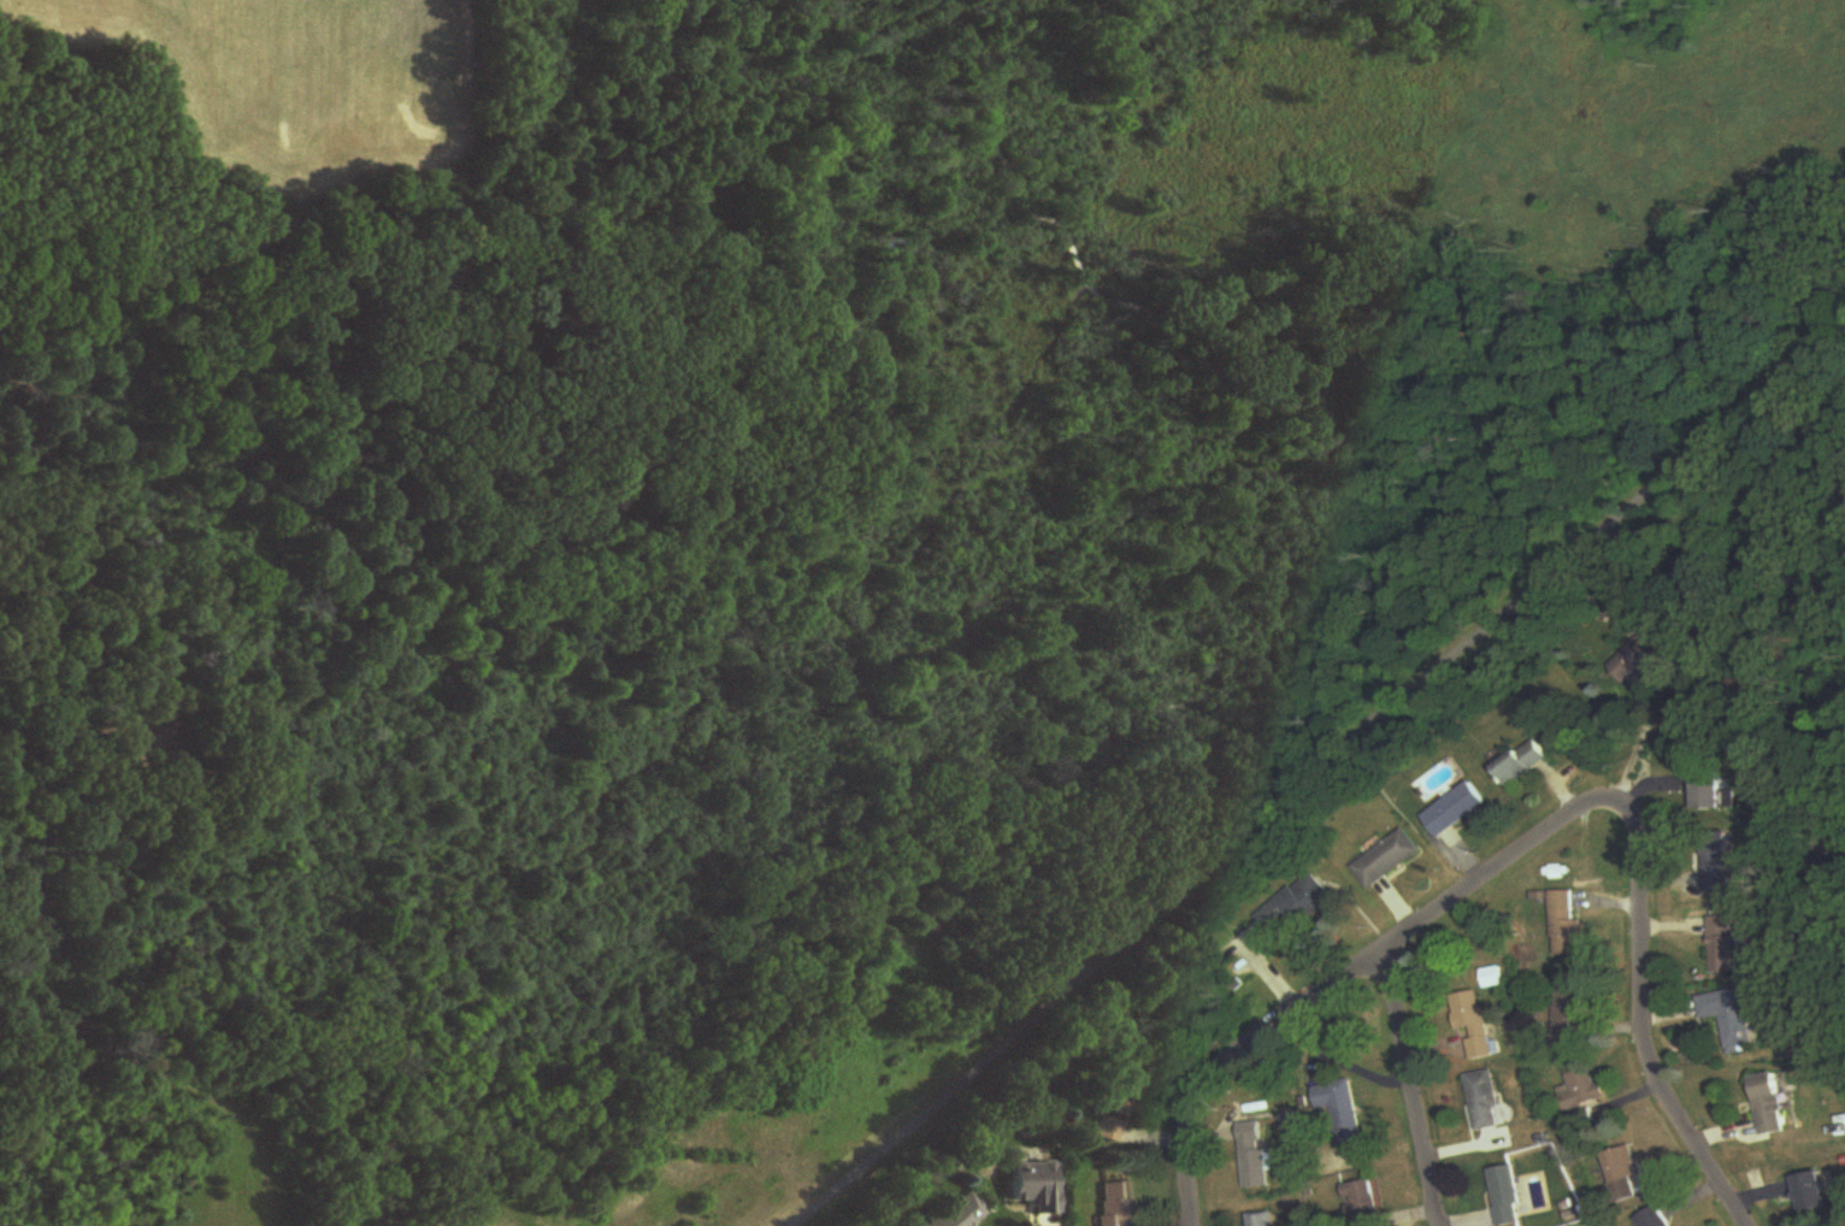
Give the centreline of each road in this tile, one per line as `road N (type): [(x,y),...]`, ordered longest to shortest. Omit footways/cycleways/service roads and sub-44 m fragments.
road 1 (residential): [(1572,820),(1609,802),(1639,823),(1641,1028),(1649,1057),(1748,1225)]
road 2 (residential): [(1380,954),(1240,1051),(1199,1092),(1189,1166),(1196,1225)]
road 3 (residential): [(1380,954),(1435,1225)]
road 4 (residential): [(1572,820),(1380,954)]

